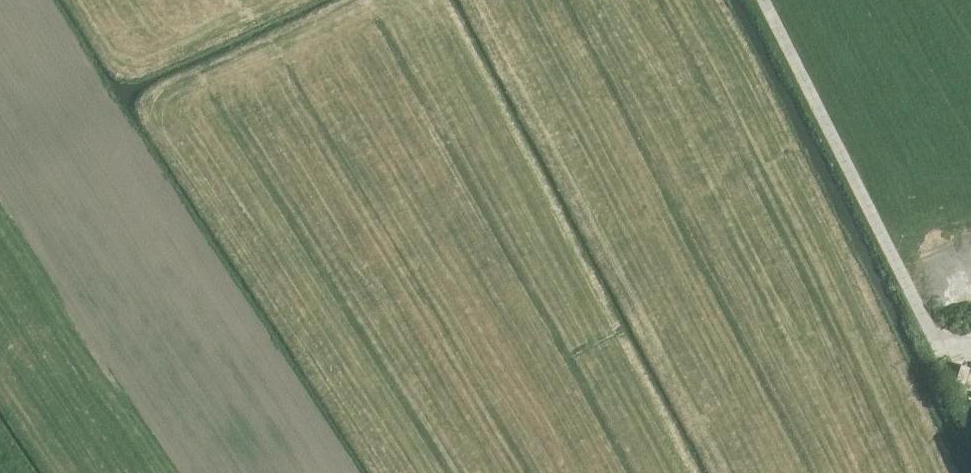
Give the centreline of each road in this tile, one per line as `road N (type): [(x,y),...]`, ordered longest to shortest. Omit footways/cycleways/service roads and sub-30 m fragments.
road 1 (track): [(970,341),(943,350),(765,0)]
road 2 (track): [(0,188),(181,472)]
road 3 (track): [(927,472),(874,358)]

